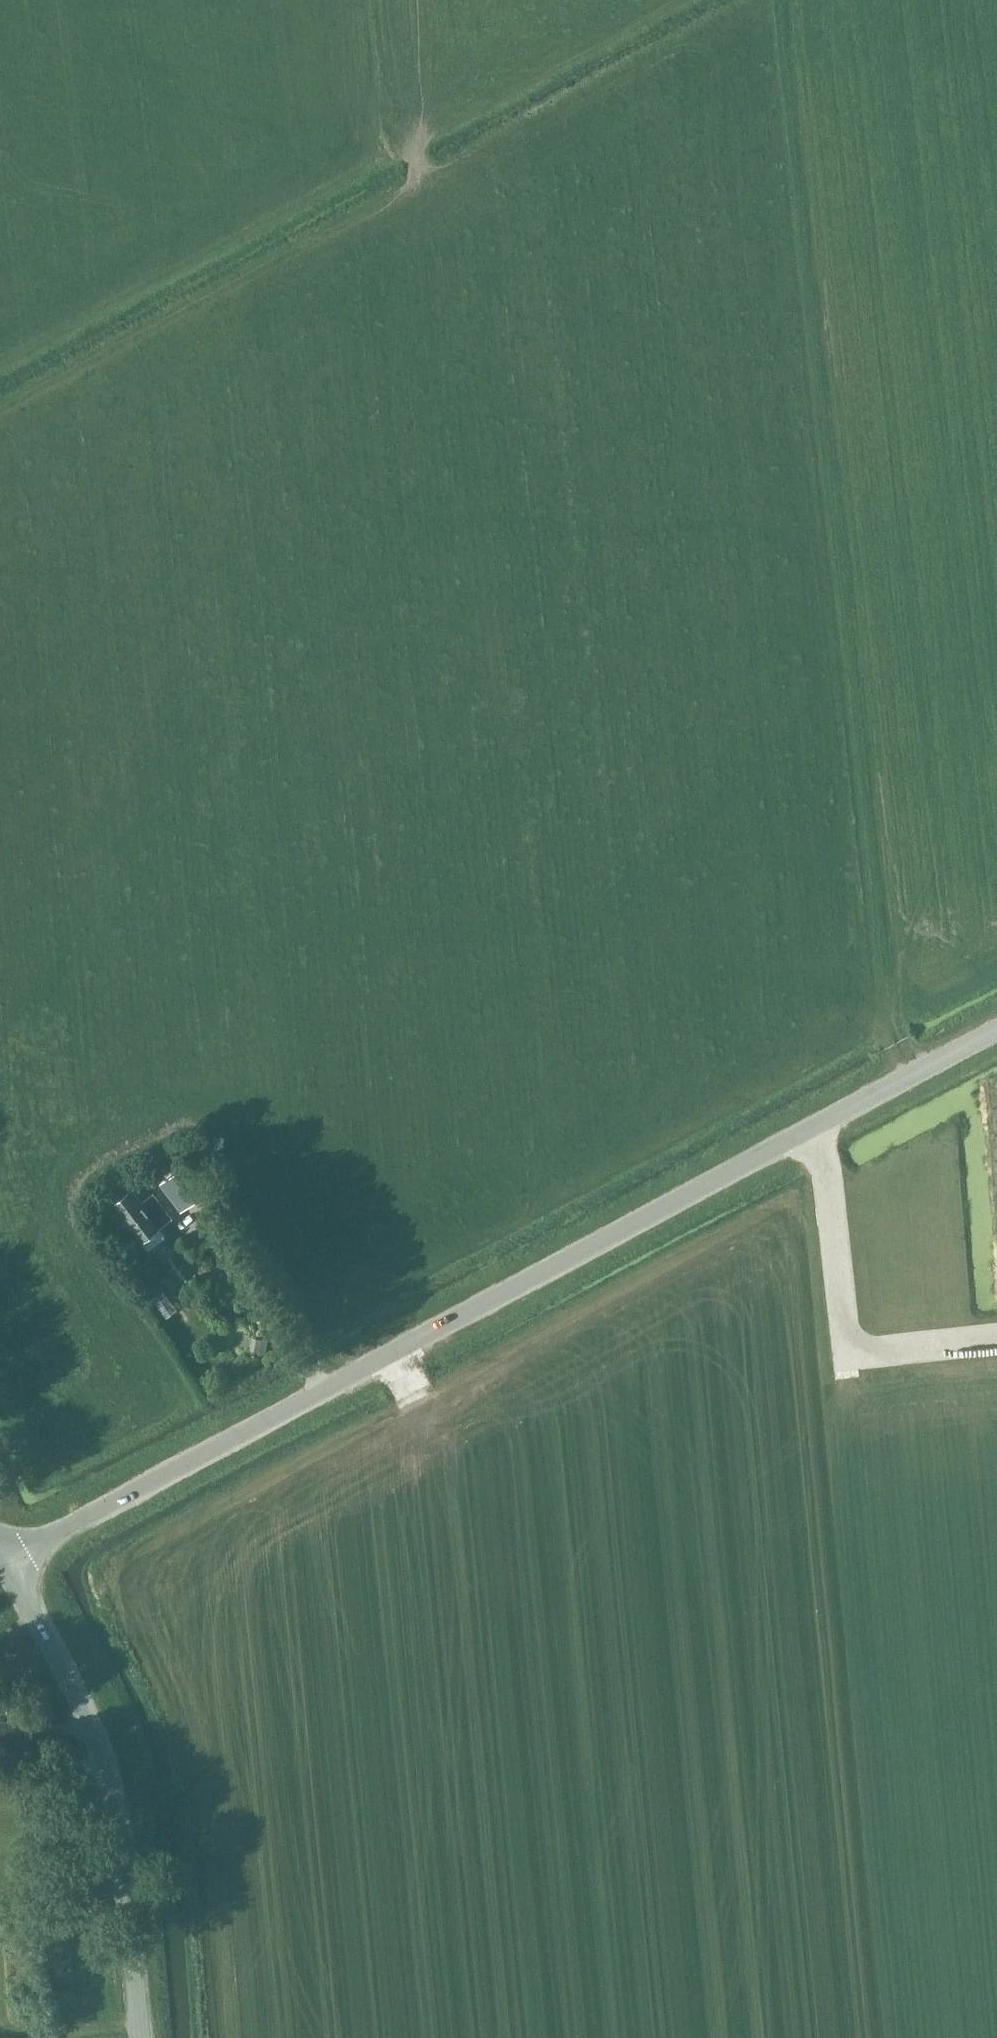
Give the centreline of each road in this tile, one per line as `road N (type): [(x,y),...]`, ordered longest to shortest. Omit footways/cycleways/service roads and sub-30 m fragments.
road 1 (unclassified): [(8,1566),(996,1034)]
road 2 (unclassified): [(142,2037),(115,1781),(78,1692),(8,1566)]

